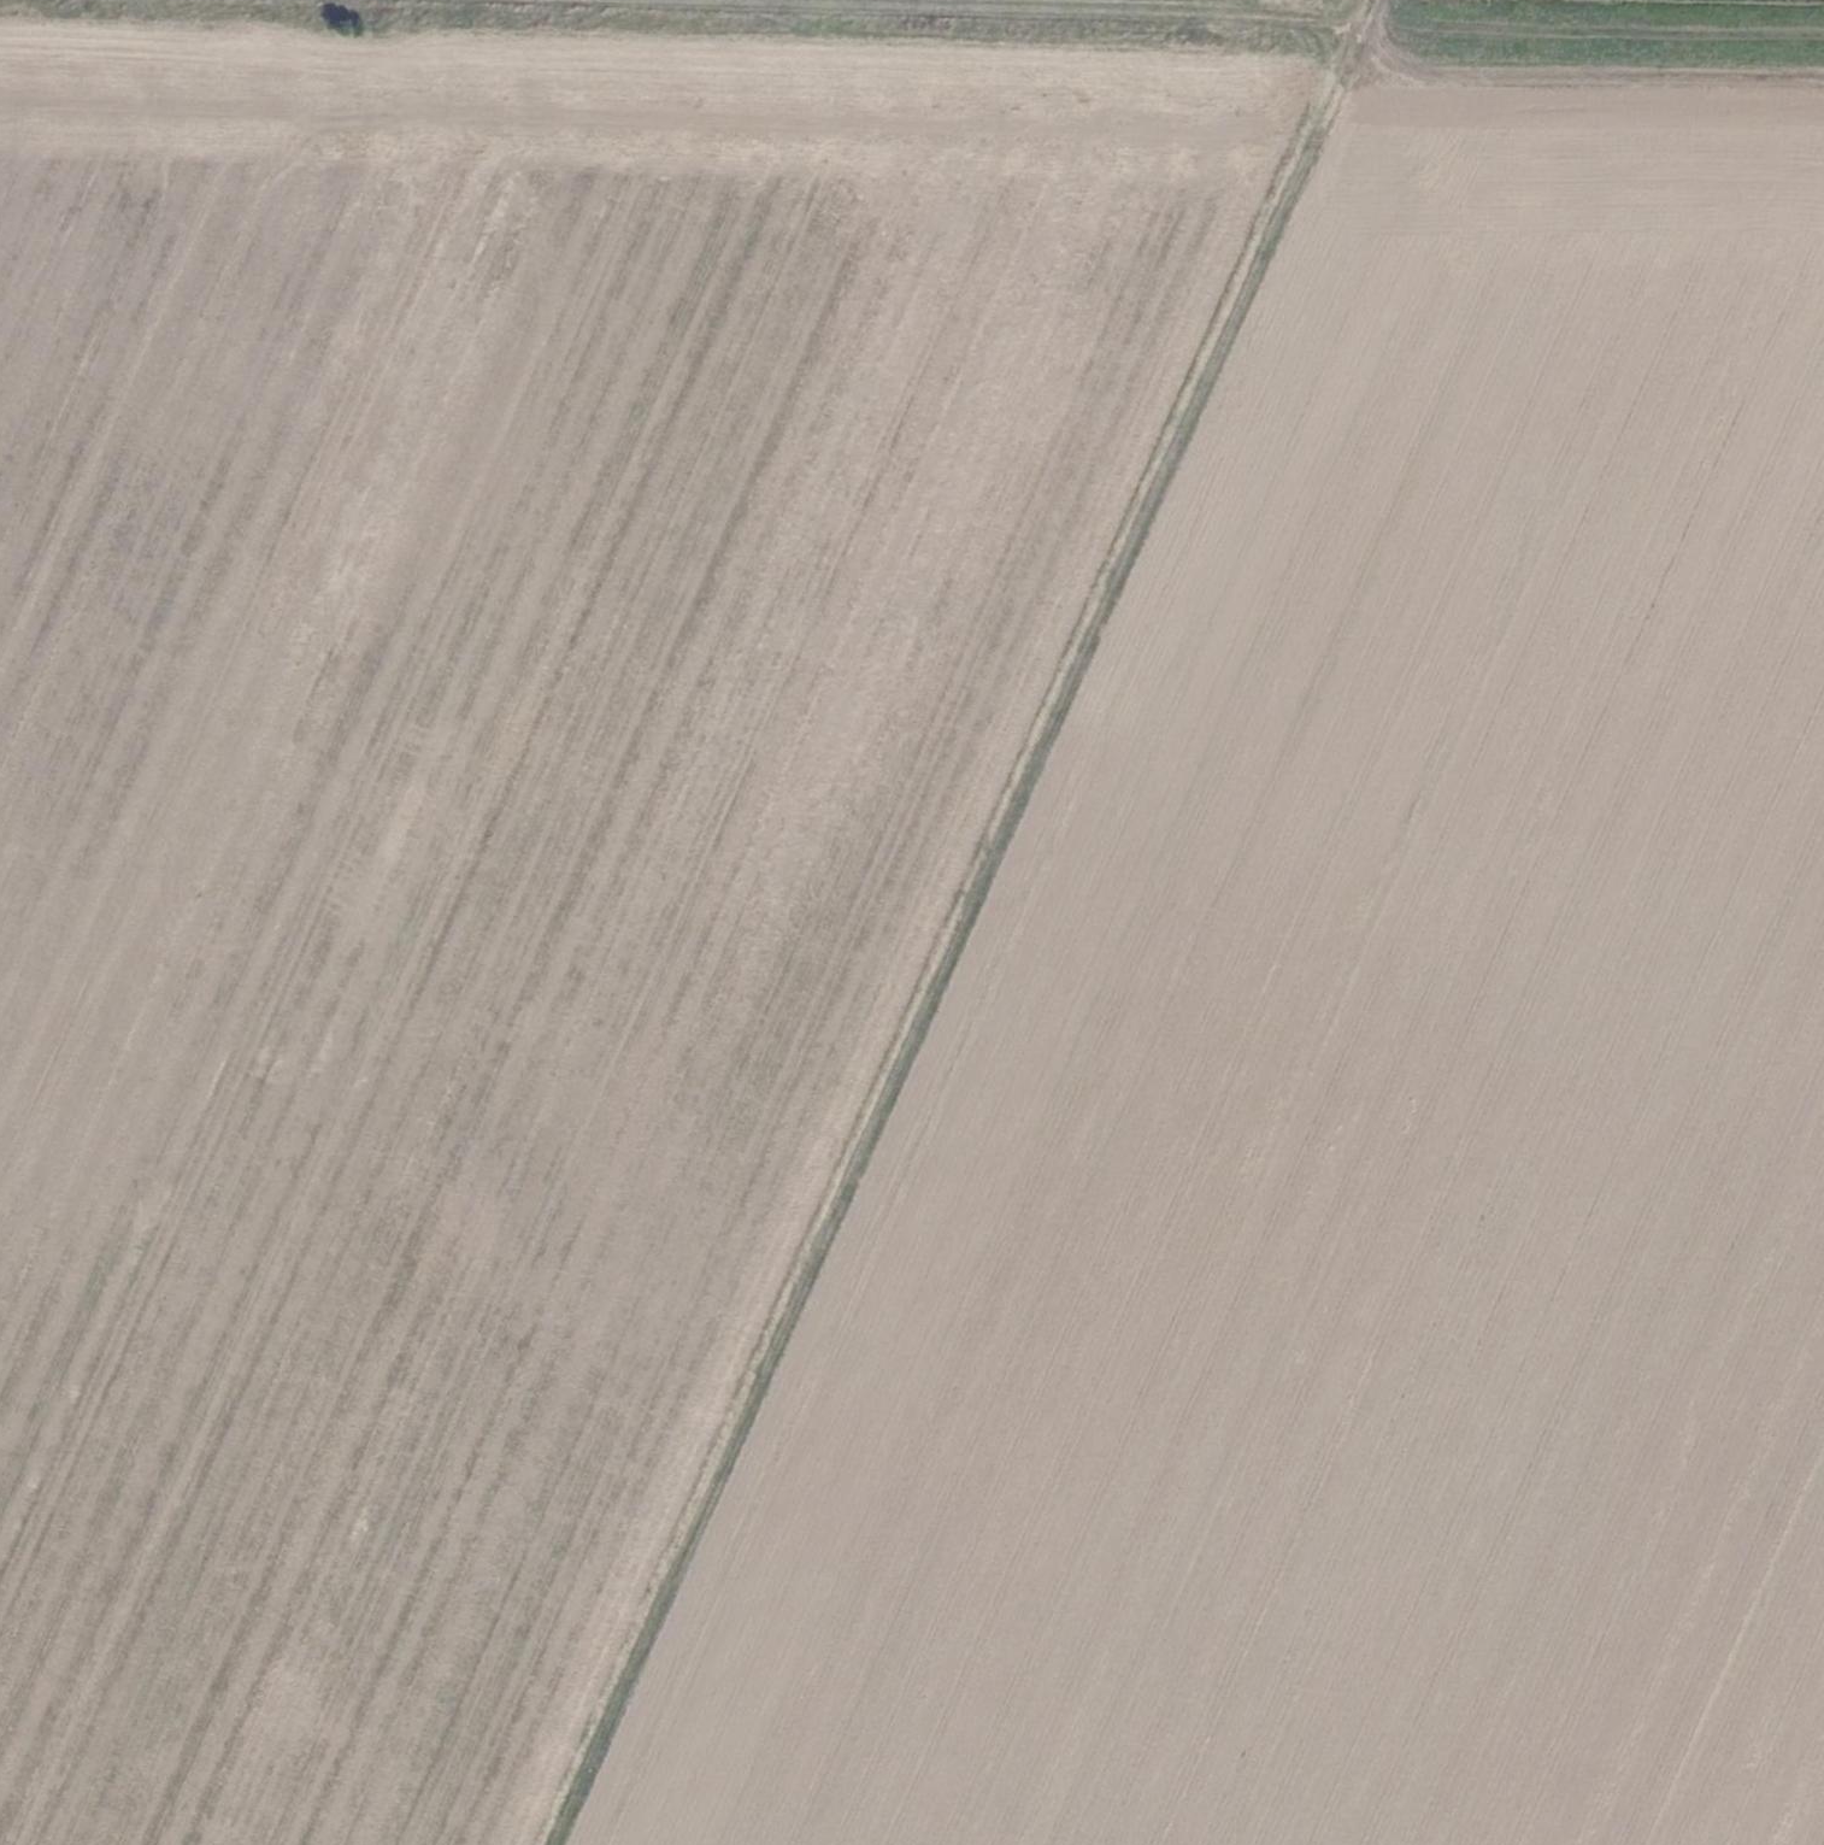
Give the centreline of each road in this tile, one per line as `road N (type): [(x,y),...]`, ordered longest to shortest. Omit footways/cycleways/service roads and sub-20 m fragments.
road 1 (track): [(552,1844),(1372,0)]
road 2 (track): [(1365,15),(1379,65),(1407,80),(1823,81)]

